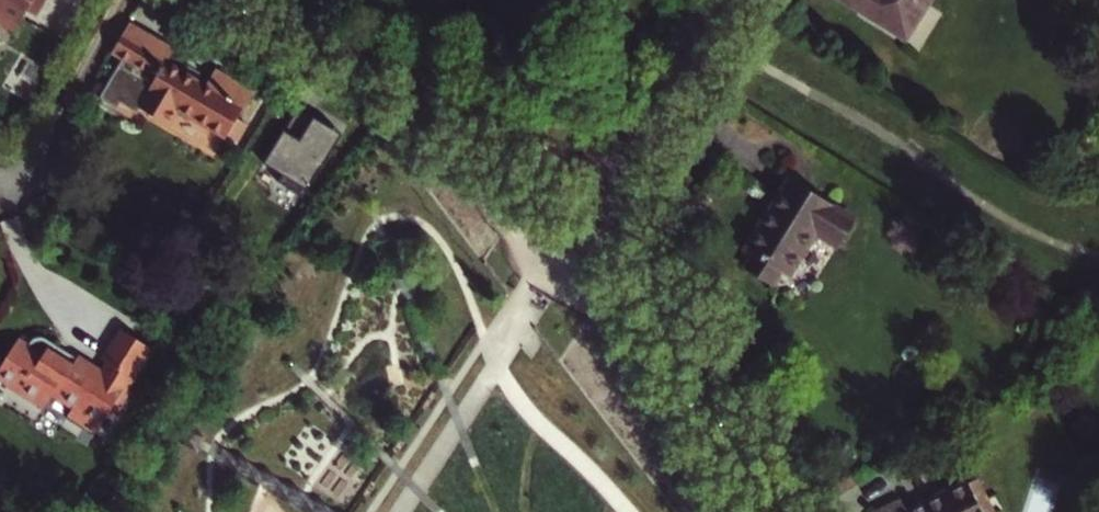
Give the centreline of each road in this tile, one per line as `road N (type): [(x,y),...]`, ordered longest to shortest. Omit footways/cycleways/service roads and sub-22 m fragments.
road 1 (residential): [(248,0),(590,204)]
road 2 (residential): [(590,204),(668,327),(758,511)]
road 3 (residential): [(715,0),(590,204)]

